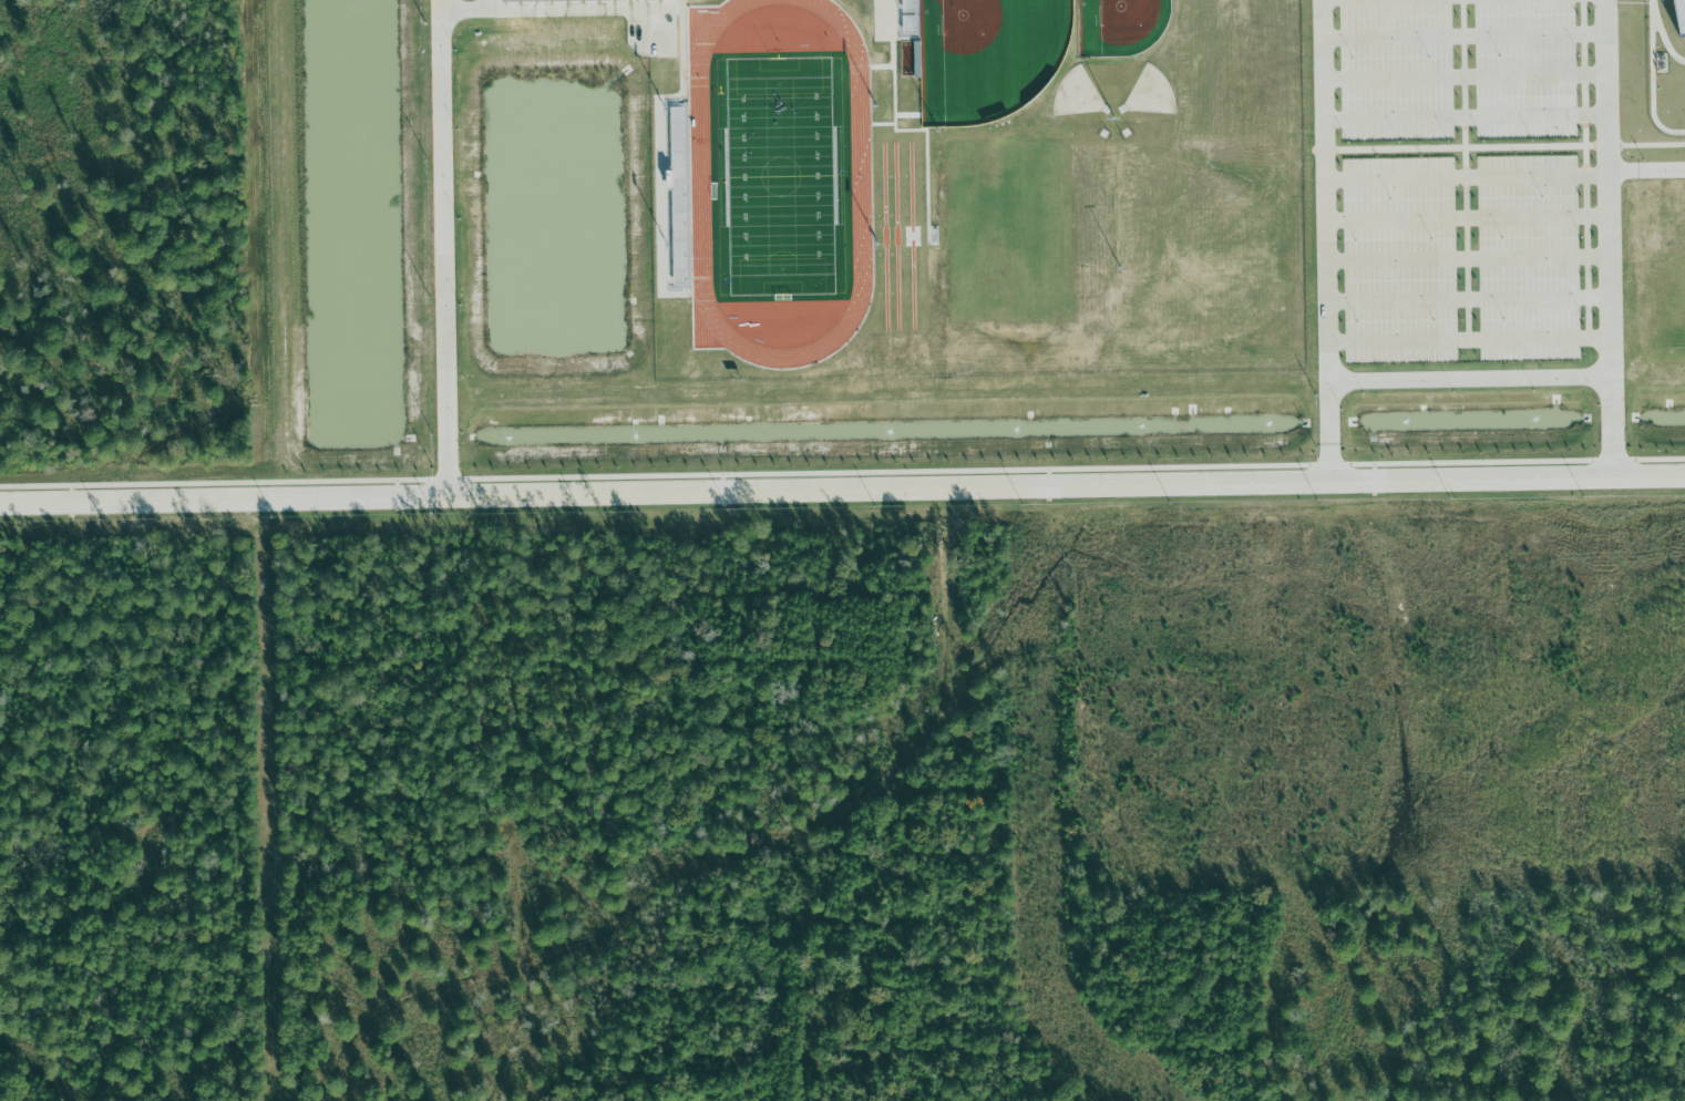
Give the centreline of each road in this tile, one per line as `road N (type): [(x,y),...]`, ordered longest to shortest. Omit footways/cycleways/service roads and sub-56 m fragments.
road 1 (residential): [(0,504),(1684,478)]

